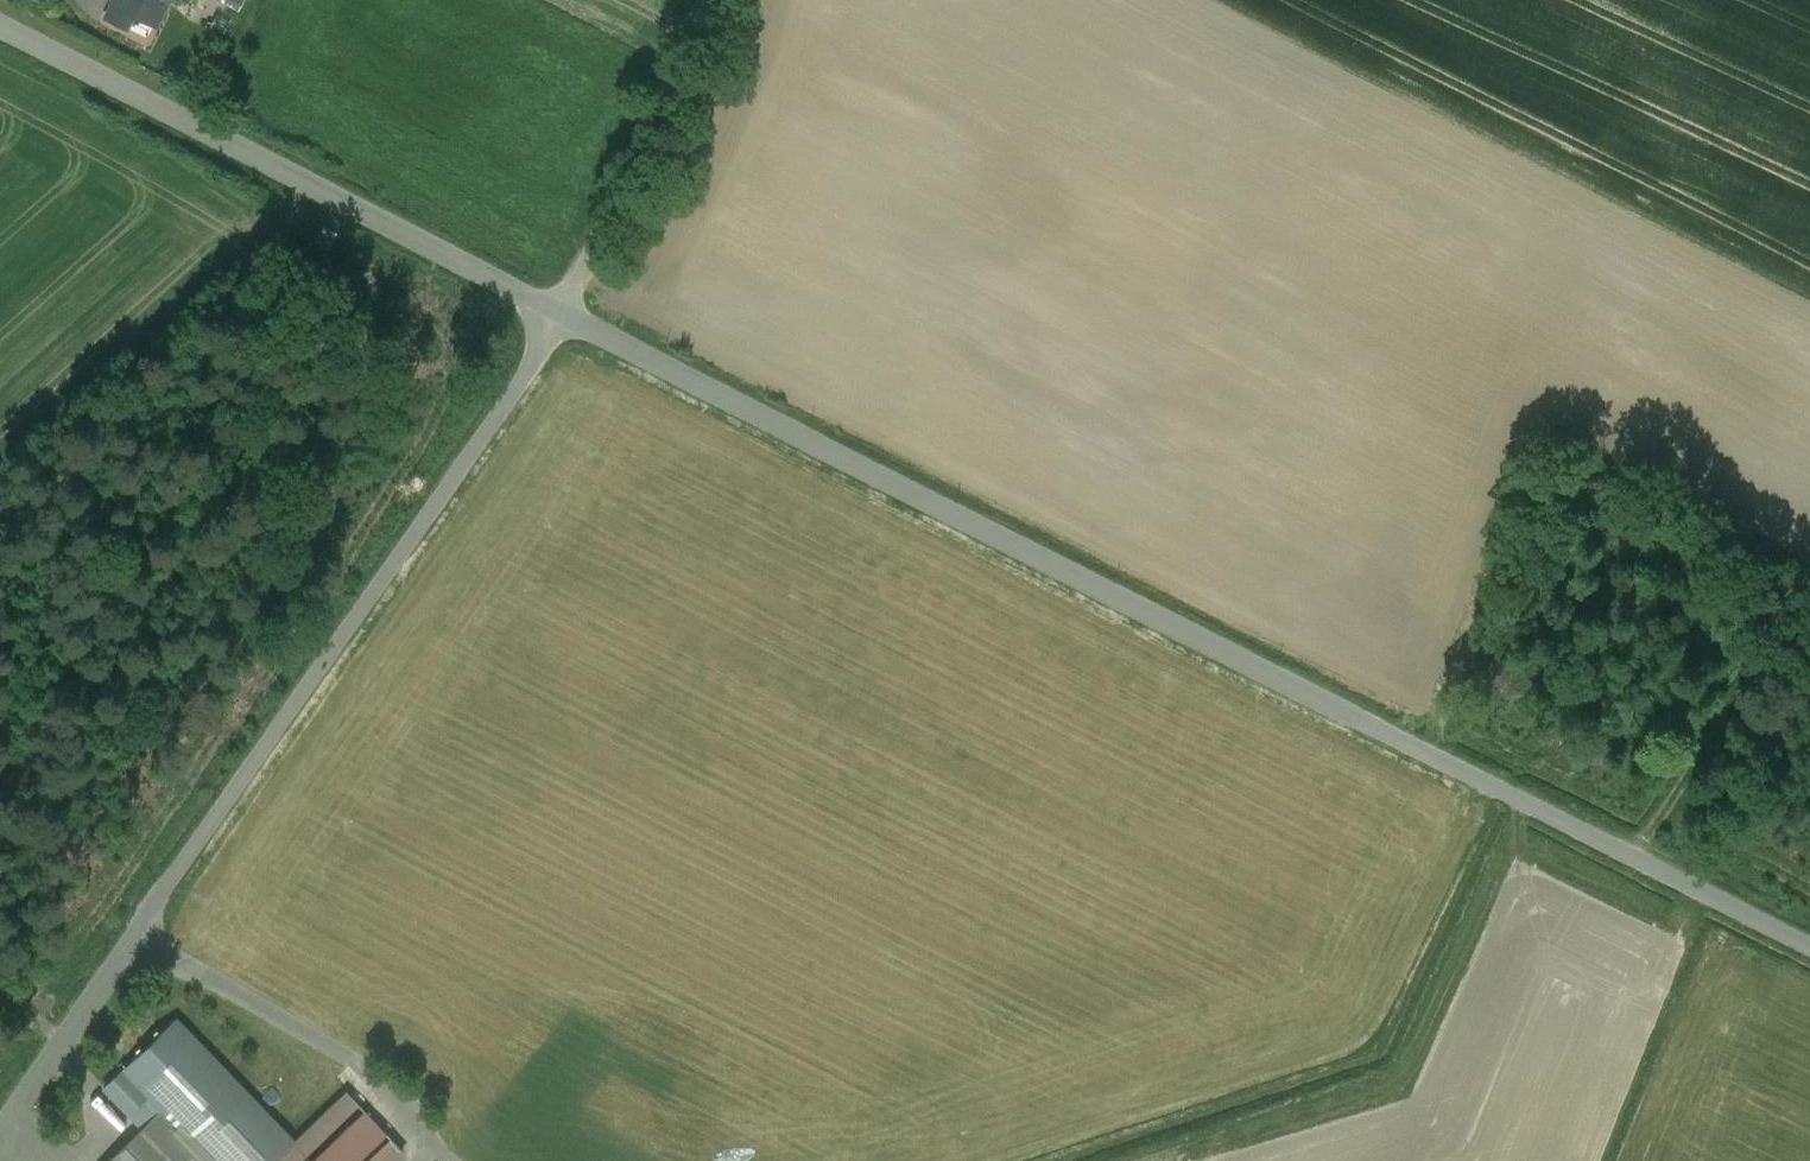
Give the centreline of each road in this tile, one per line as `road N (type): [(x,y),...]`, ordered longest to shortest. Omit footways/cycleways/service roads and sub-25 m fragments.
road 1 (unclassified): [(556,320),(1809,951)]
road 2 (unclassified): [(0,31),(556,320)]
road 3 (unclassified): [(699,0),(556,320)]

